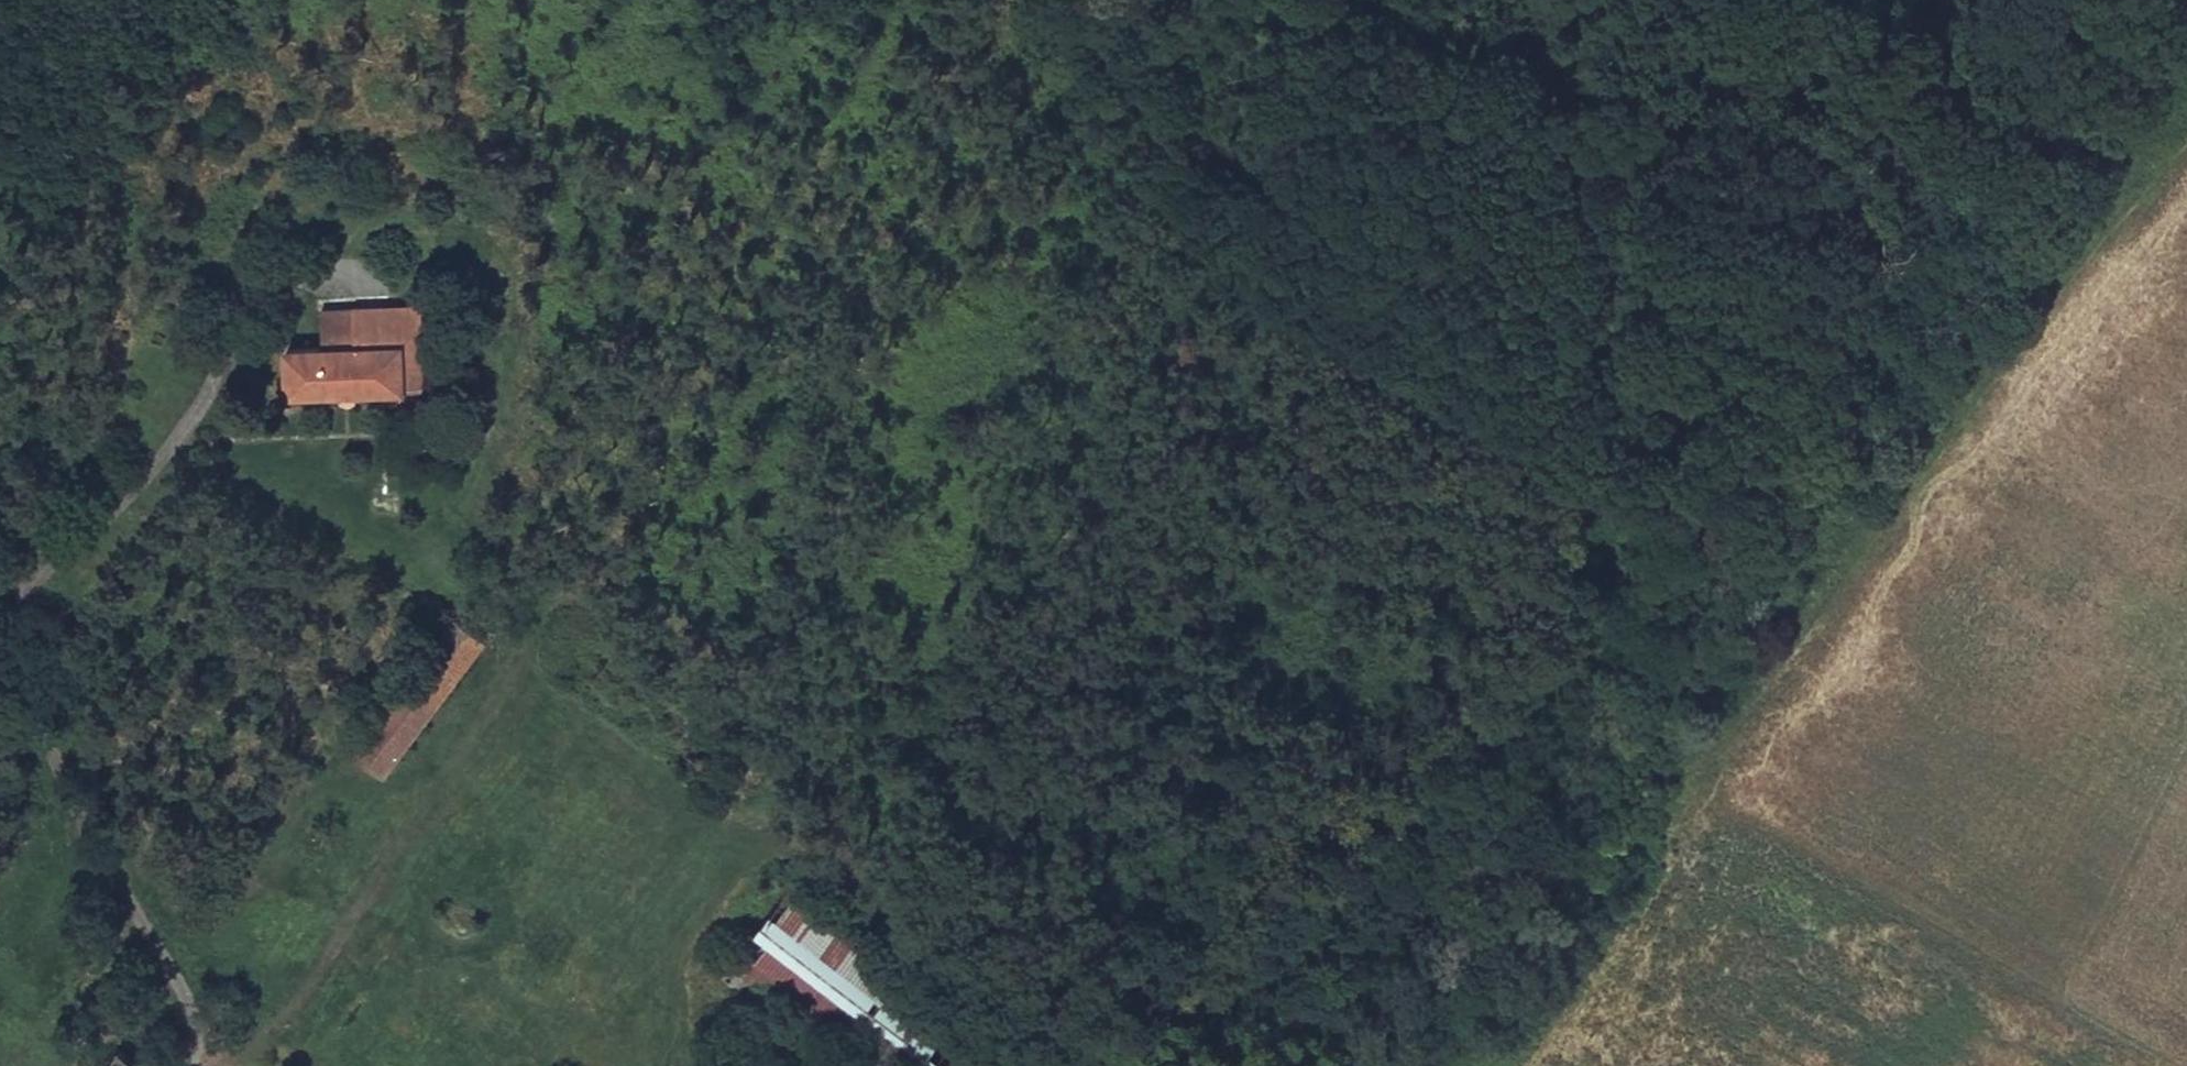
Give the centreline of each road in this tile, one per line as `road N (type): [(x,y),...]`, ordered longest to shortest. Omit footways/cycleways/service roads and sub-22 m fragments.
road 1 (track): [(1426,0),(1520,60),(1551,105),(1576,159),(1589,214),(1603,349),(1657,398),(1674,426),(1672,471),(1550,666),(1399,818),(1293,943),(1171,1016),(1148,1038),(1134,1065)]

